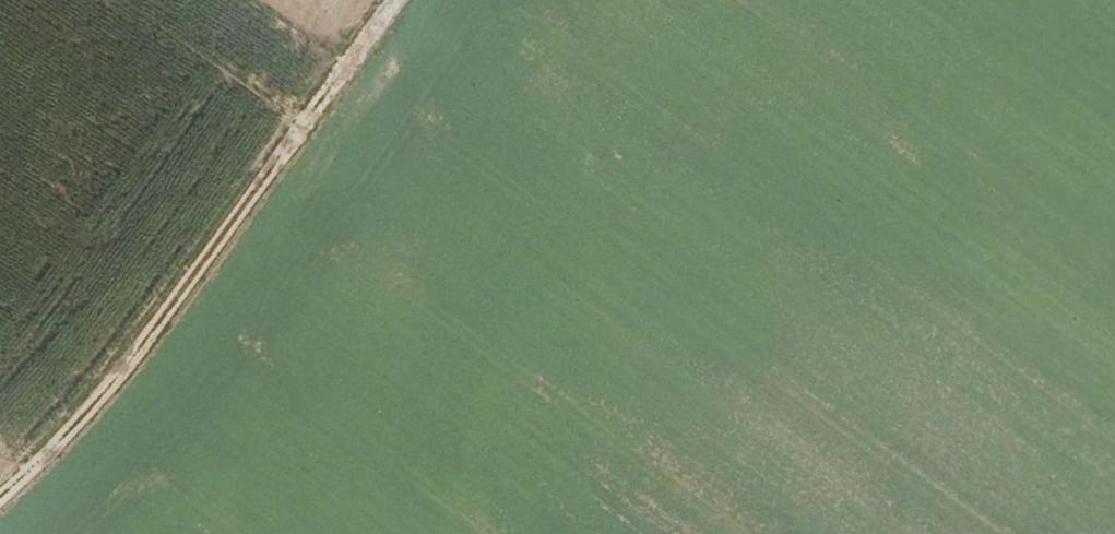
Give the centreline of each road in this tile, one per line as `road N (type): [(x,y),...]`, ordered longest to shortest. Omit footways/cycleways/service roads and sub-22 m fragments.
road 1 (track): [(392,0),(146,344),(0,497)]

